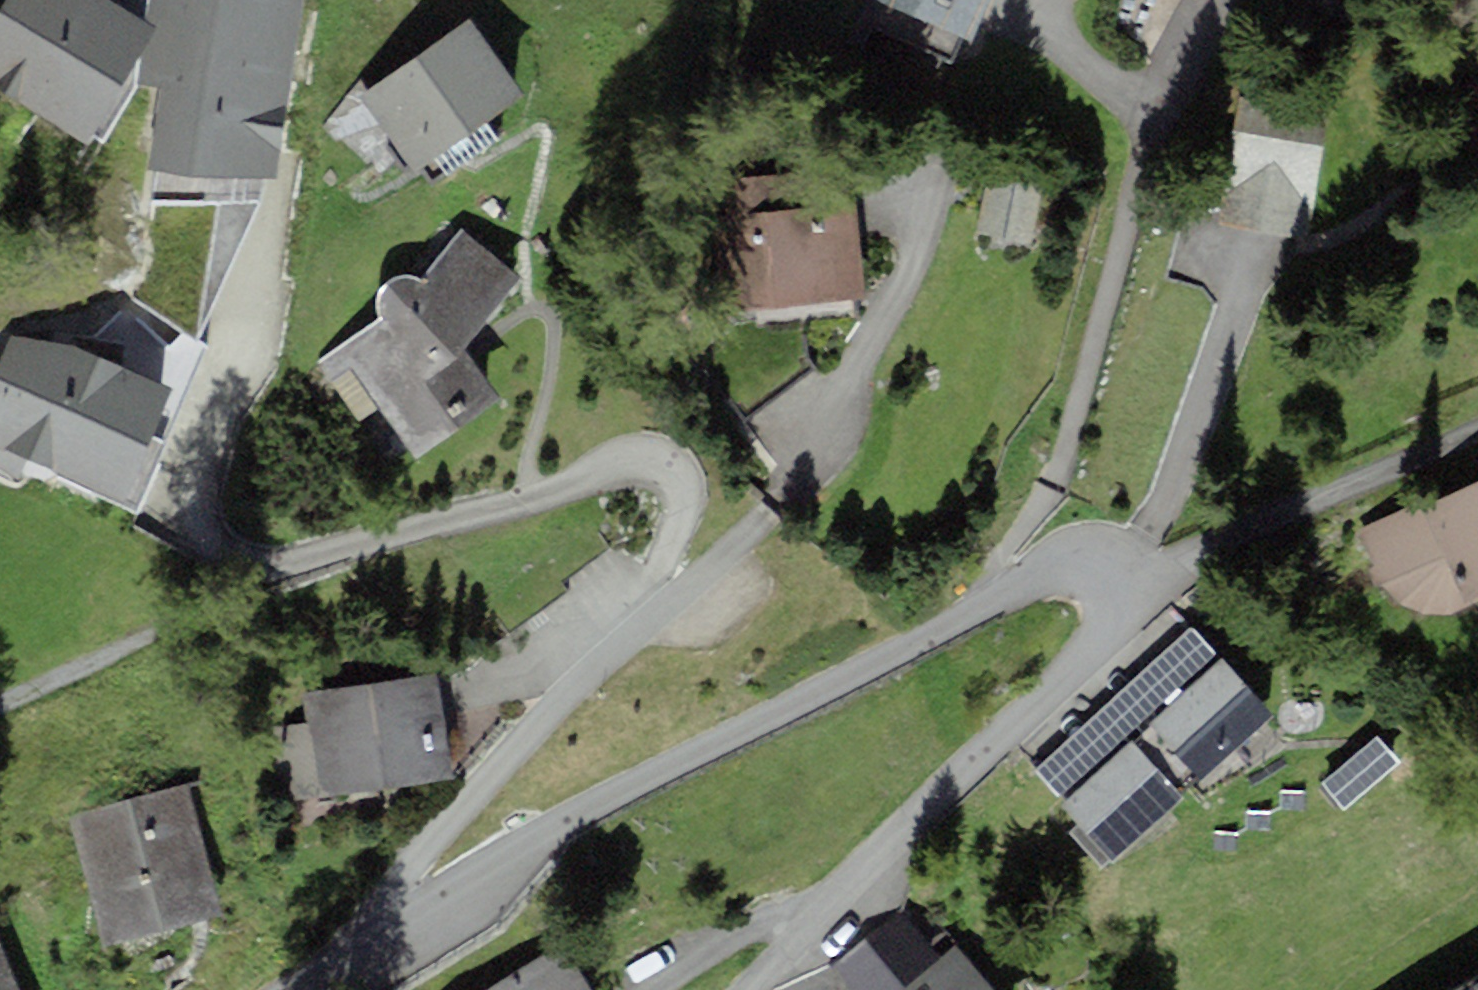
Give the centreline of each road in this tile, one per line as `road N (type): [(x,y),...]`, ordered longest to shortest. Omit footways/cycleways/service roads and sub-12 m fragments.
road 1 (residential): [(753,989),(1106,638),(1116,602),(1084,574),(1048,575),(566,821),(376,954)]
road 2 (residential): [(376,954),(431,836),(660,594),(687,493),(675,469),(649,460),(240,589)]
road 3 (track): [(0,708),(240,589)]

